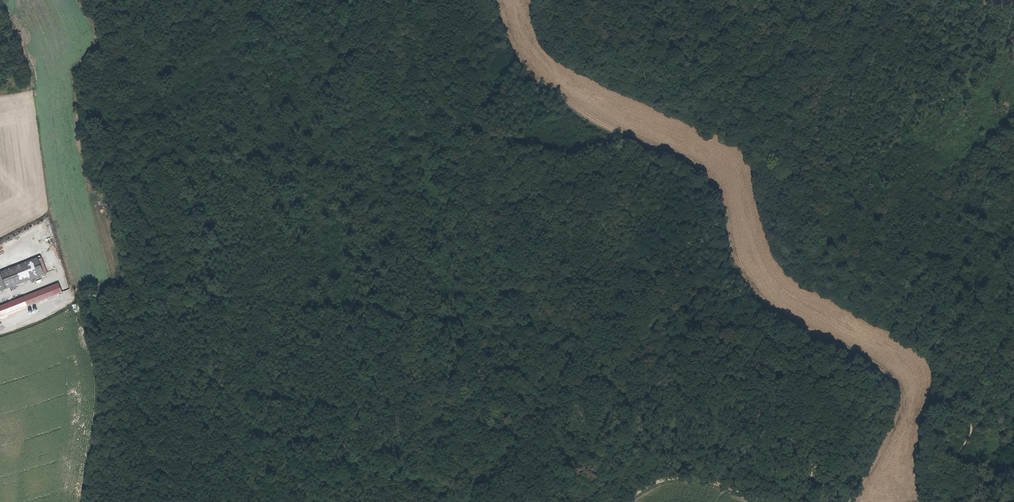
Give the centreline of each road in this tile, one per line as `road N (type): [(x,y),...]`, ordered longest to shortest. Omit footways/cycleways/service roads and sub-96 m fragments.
road 1 (track): [(854,501),(902,396),(870,361),(766,309),(729,257),(709,171),(530,78),(496,0)]
road 2 (track): [(625,501),(677,476),(774,501)]

